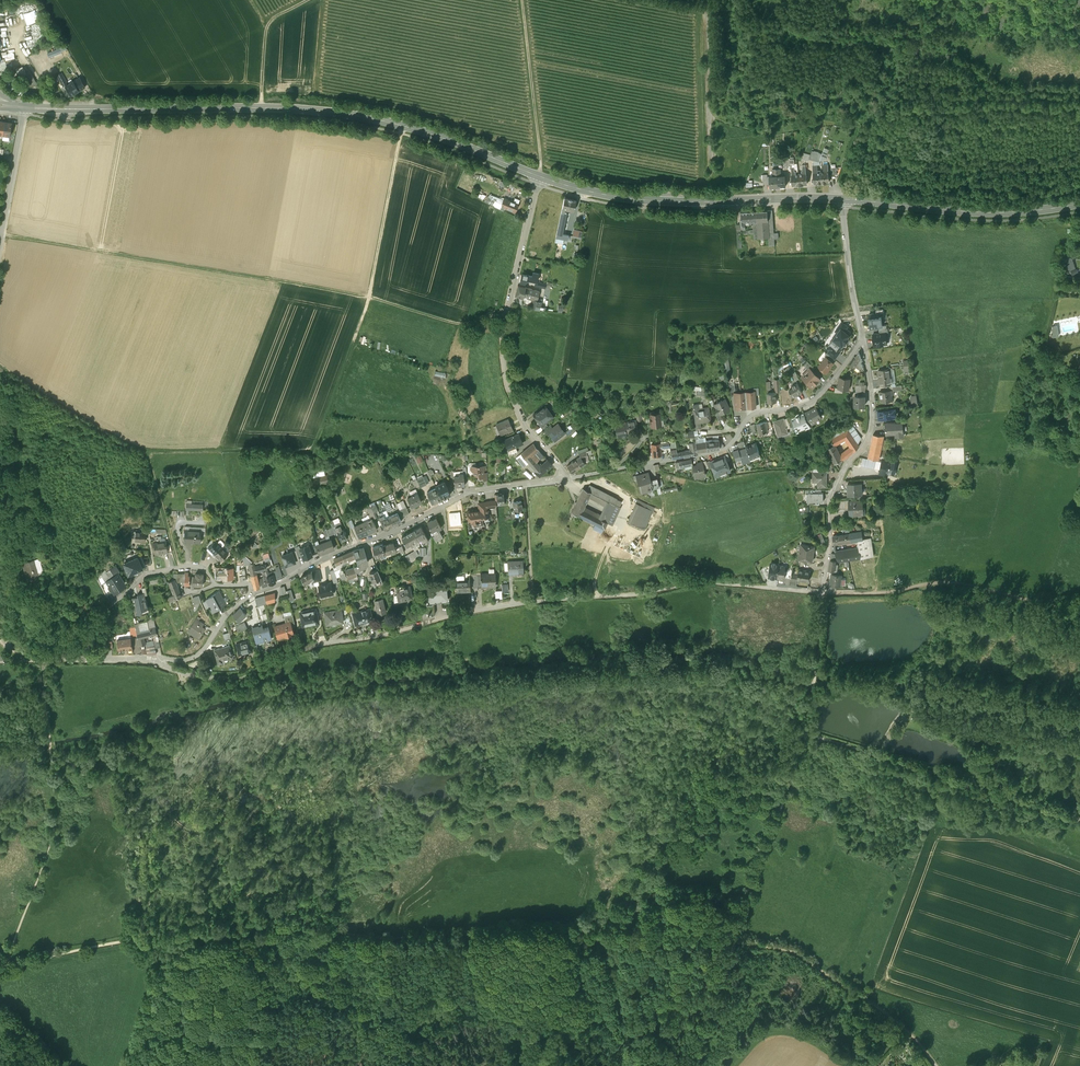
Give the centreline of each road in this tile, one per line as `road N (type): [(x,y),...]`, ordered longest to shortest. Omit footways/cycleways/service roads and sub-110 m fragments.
road 1 (track): [(5,968),(225,925),(440,934),(571,925),(629,939),(732,938)]
road 2 (residential): [(172,665),(195,673),(243,671),(317,642),(474,609),(690,580),(822,590)]
road 3 (secondary): [(540,176),(402,126),(332,112),(24,108)]
road 4 (residential): [(862,339),(813,398),(748,415),(725,446),(566,478)]
road 5 (residential): [(215,583),(203,569),(165,570),(97,609),(66,613),(35,591),(14,555),(0,462)]
road 6 (residential): [(566,478),(457,495),(397,530),(253,591)]
road 7 (unclassified): [(540,176),(507,302),(505,353),(517,404),(566,478)]
road 8 (secondary): [(844,199),(665,201),(540,176)]
road 9 (unclassified): [(1079,820),(804,735)]
road 10 (unclassified): [(822,590),(831,501),(871,426),(862,339)]
road 11 (track): [(1079,609),(955,582),(822,590)]
road 12 (track): [(732,938),(803,958),(898,1025),(935,1065)]
road 13 (secondary): [(1079,202),(991,212),(844,199)]
road 14 (track): [(804,735),(732,938)]
road 15 (track): [(685,0),(706,15),(712,176)]
road 16 (track): [(540,176),(522,0)]
road 17 (unclassified): [(0,657),(172,665)]
road 18 (unclassified): [(822,590),(804,735)]
road 19 (unclassified): [(862,339),(844,199)]
road 20 (track): [(732,938),(736,975),(699,1030),(689,1065)]
road 21 (unclassified): [(0,238),(24,108)]

